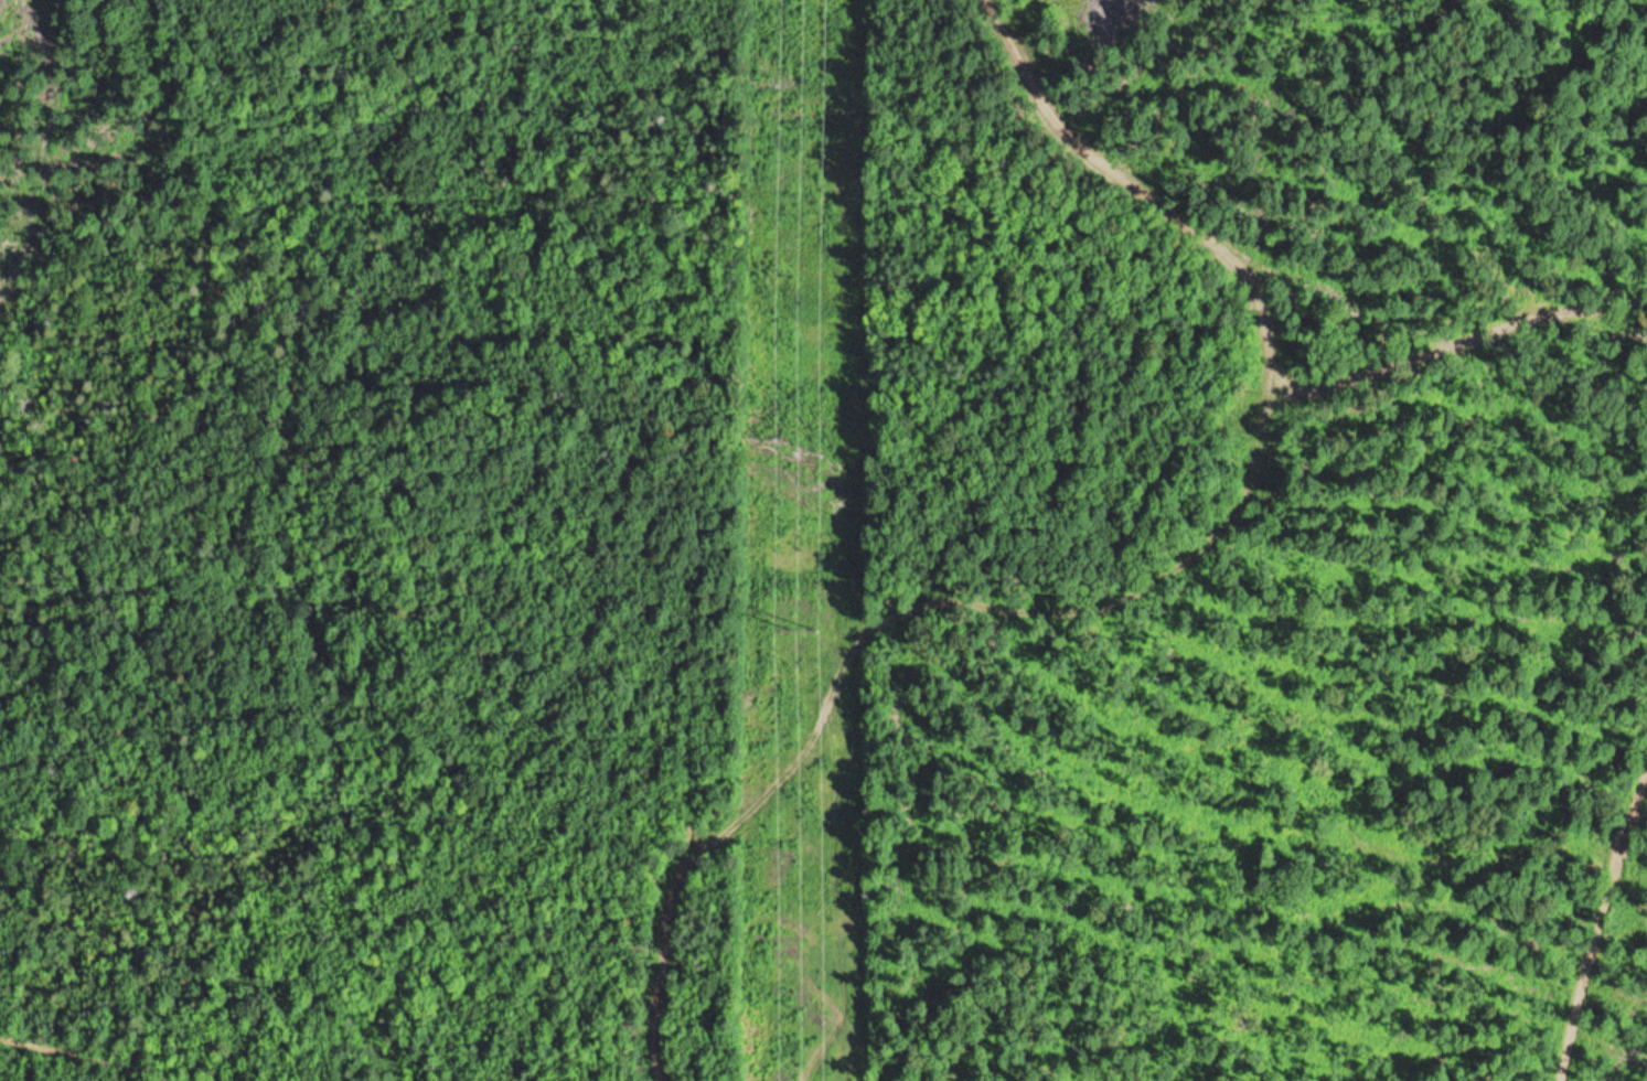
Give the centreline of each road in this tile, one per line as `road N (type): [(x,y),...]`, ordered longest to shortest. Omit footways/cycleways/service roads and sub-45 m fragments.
road 1 (track): [(799,1080),(845,1020),(838,681),(869,628),(905,608)]
road 2 (track): [(1559,1080),(1646,764)]
road 3 (track): [(164,1080),(0,1049)]

